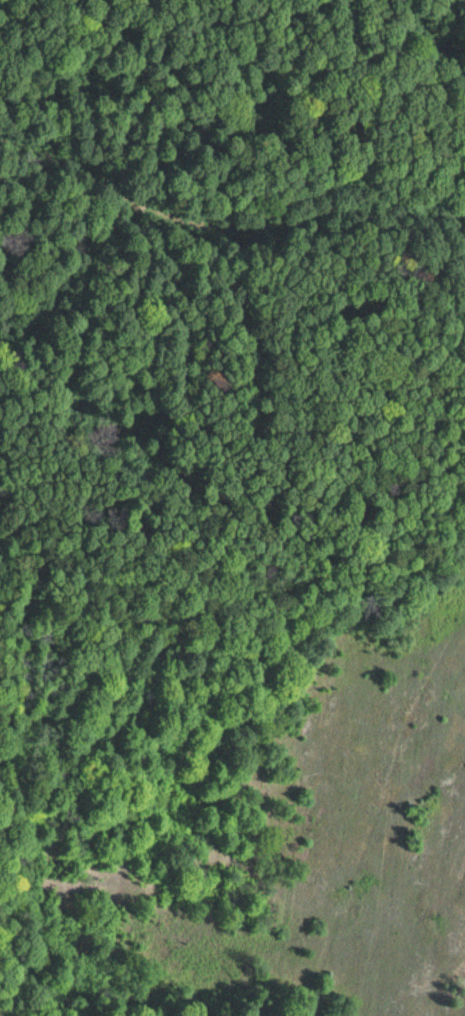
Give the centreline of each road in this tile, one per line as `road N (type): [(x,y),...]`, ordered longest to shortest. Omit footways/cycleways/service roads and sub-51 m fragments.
road 1 (residential): [(112,189),(204,221),(464,209)]
road 2 (residential): [(0,303),(35,276),(112,189)]
road 3 (residential): [(112,189),(29,146),(0,141)]

